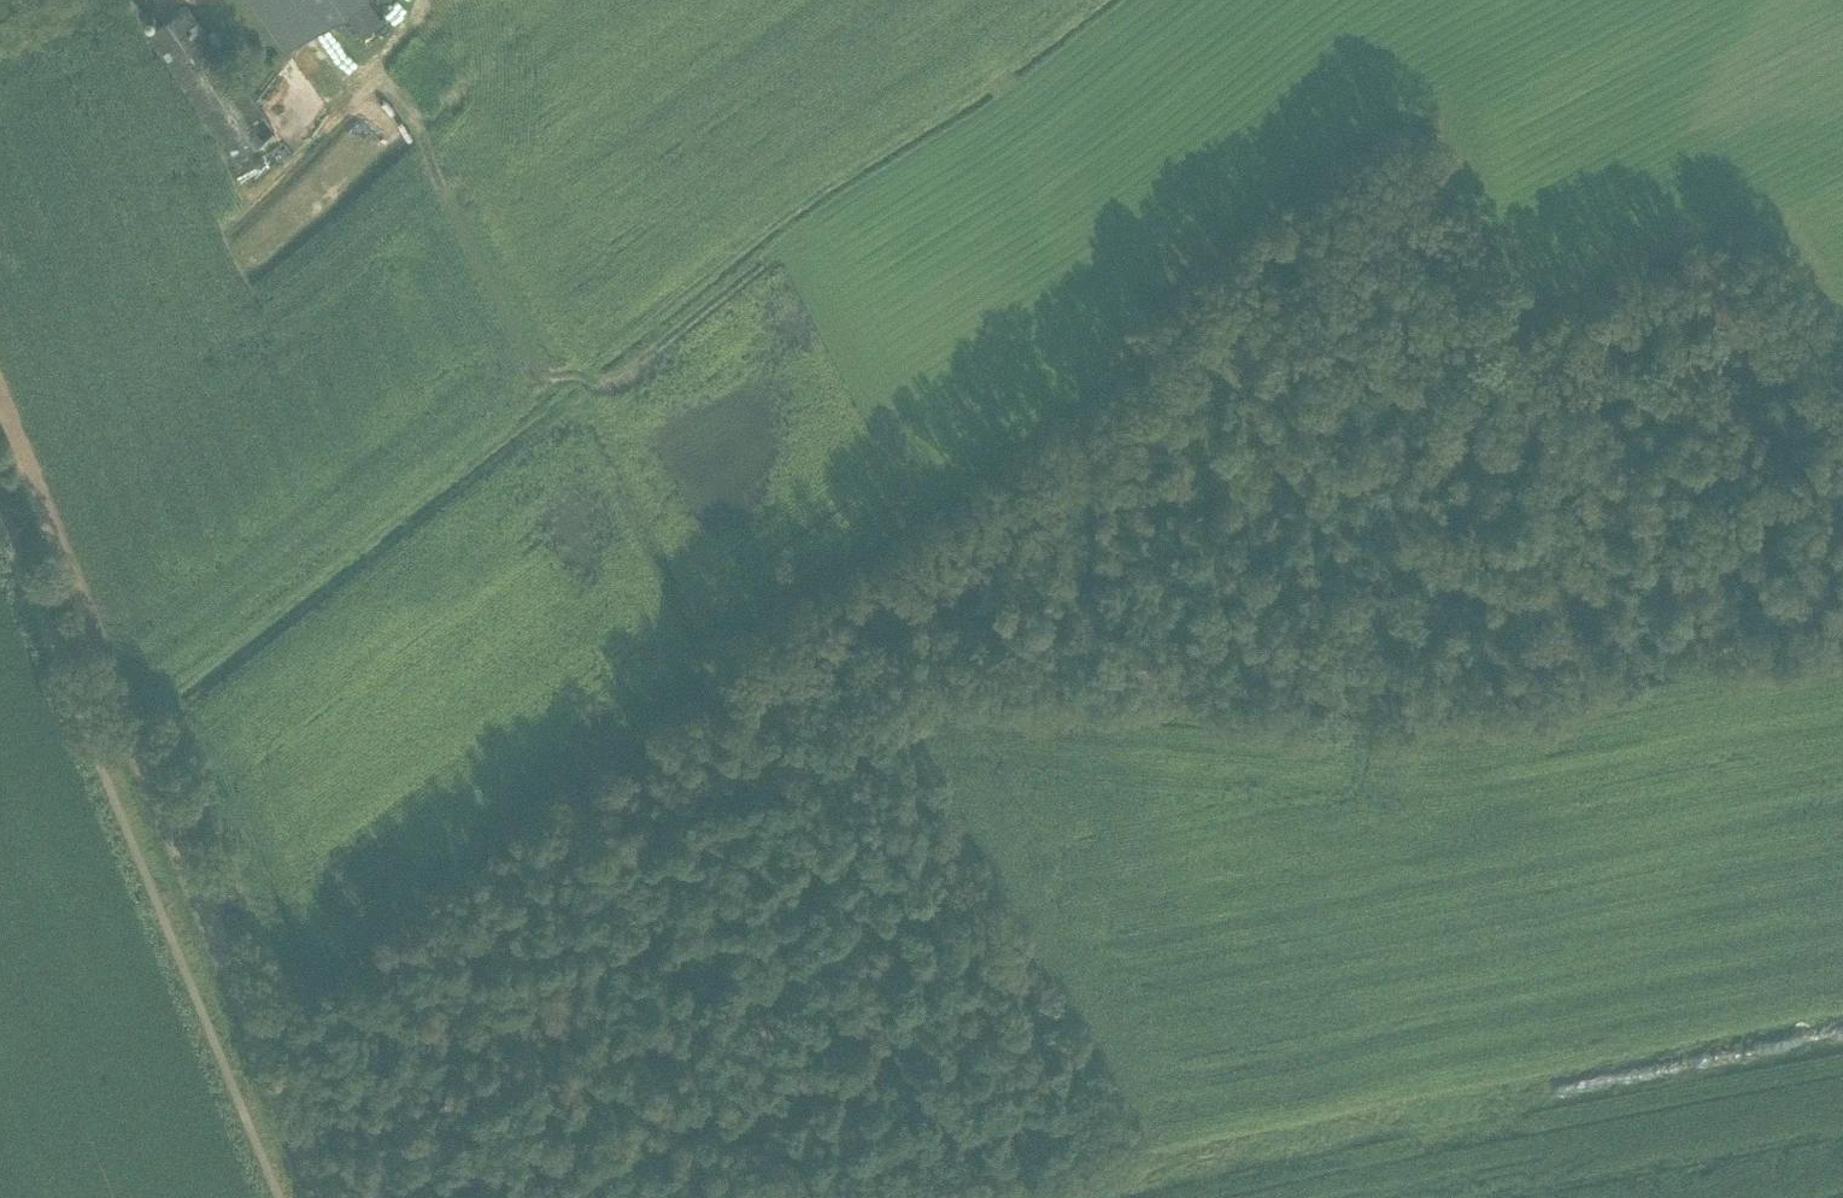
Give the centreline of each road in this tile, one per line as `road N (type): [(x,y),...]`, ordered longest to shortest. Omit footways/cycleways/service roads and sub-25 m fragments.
road 1 (track): [(0,405),(325,1197)]

